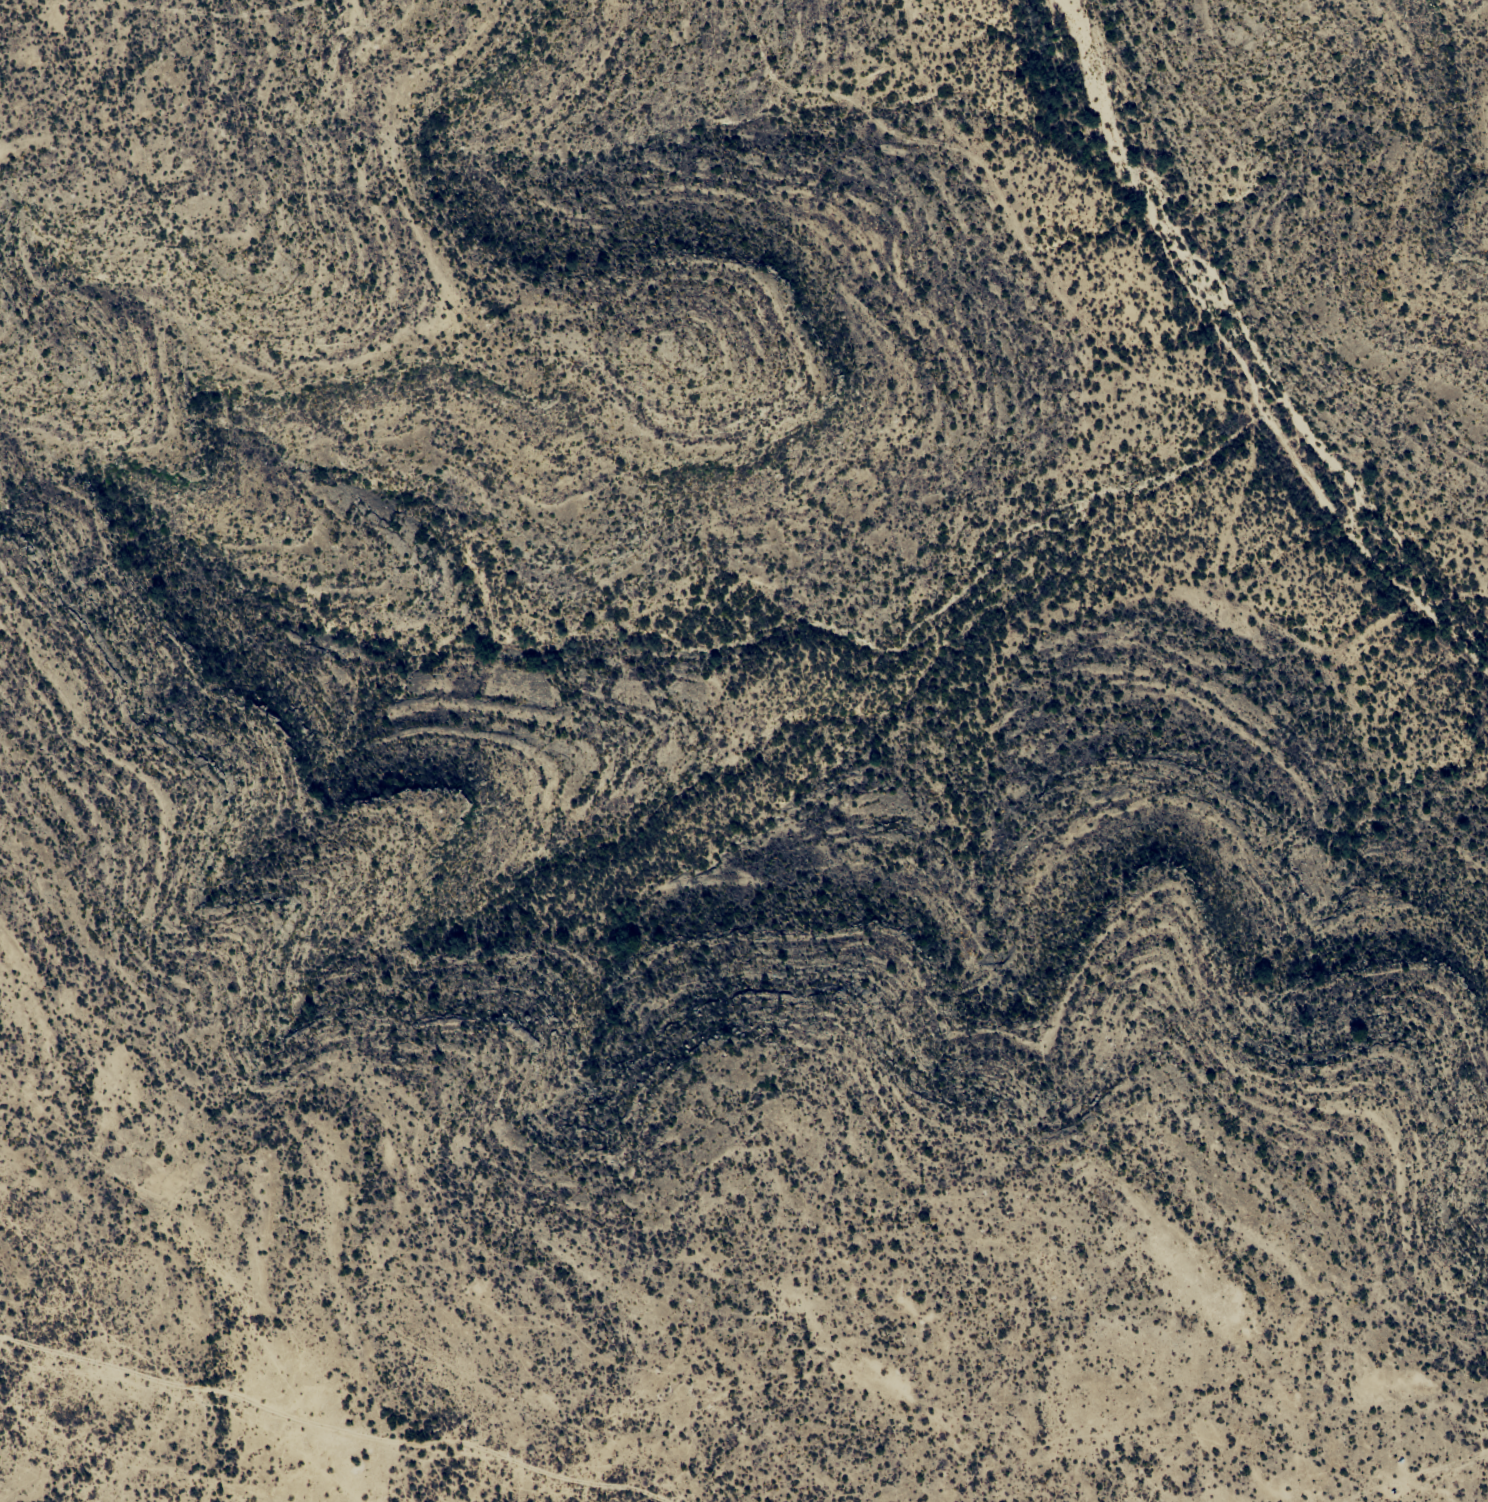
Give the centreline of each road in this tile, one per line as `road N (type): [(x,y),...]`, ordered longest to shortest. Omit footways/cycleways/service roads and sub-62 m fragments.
road 1 (track): [(616,1501),(479,1455),(155,1386),(0,1328)]

